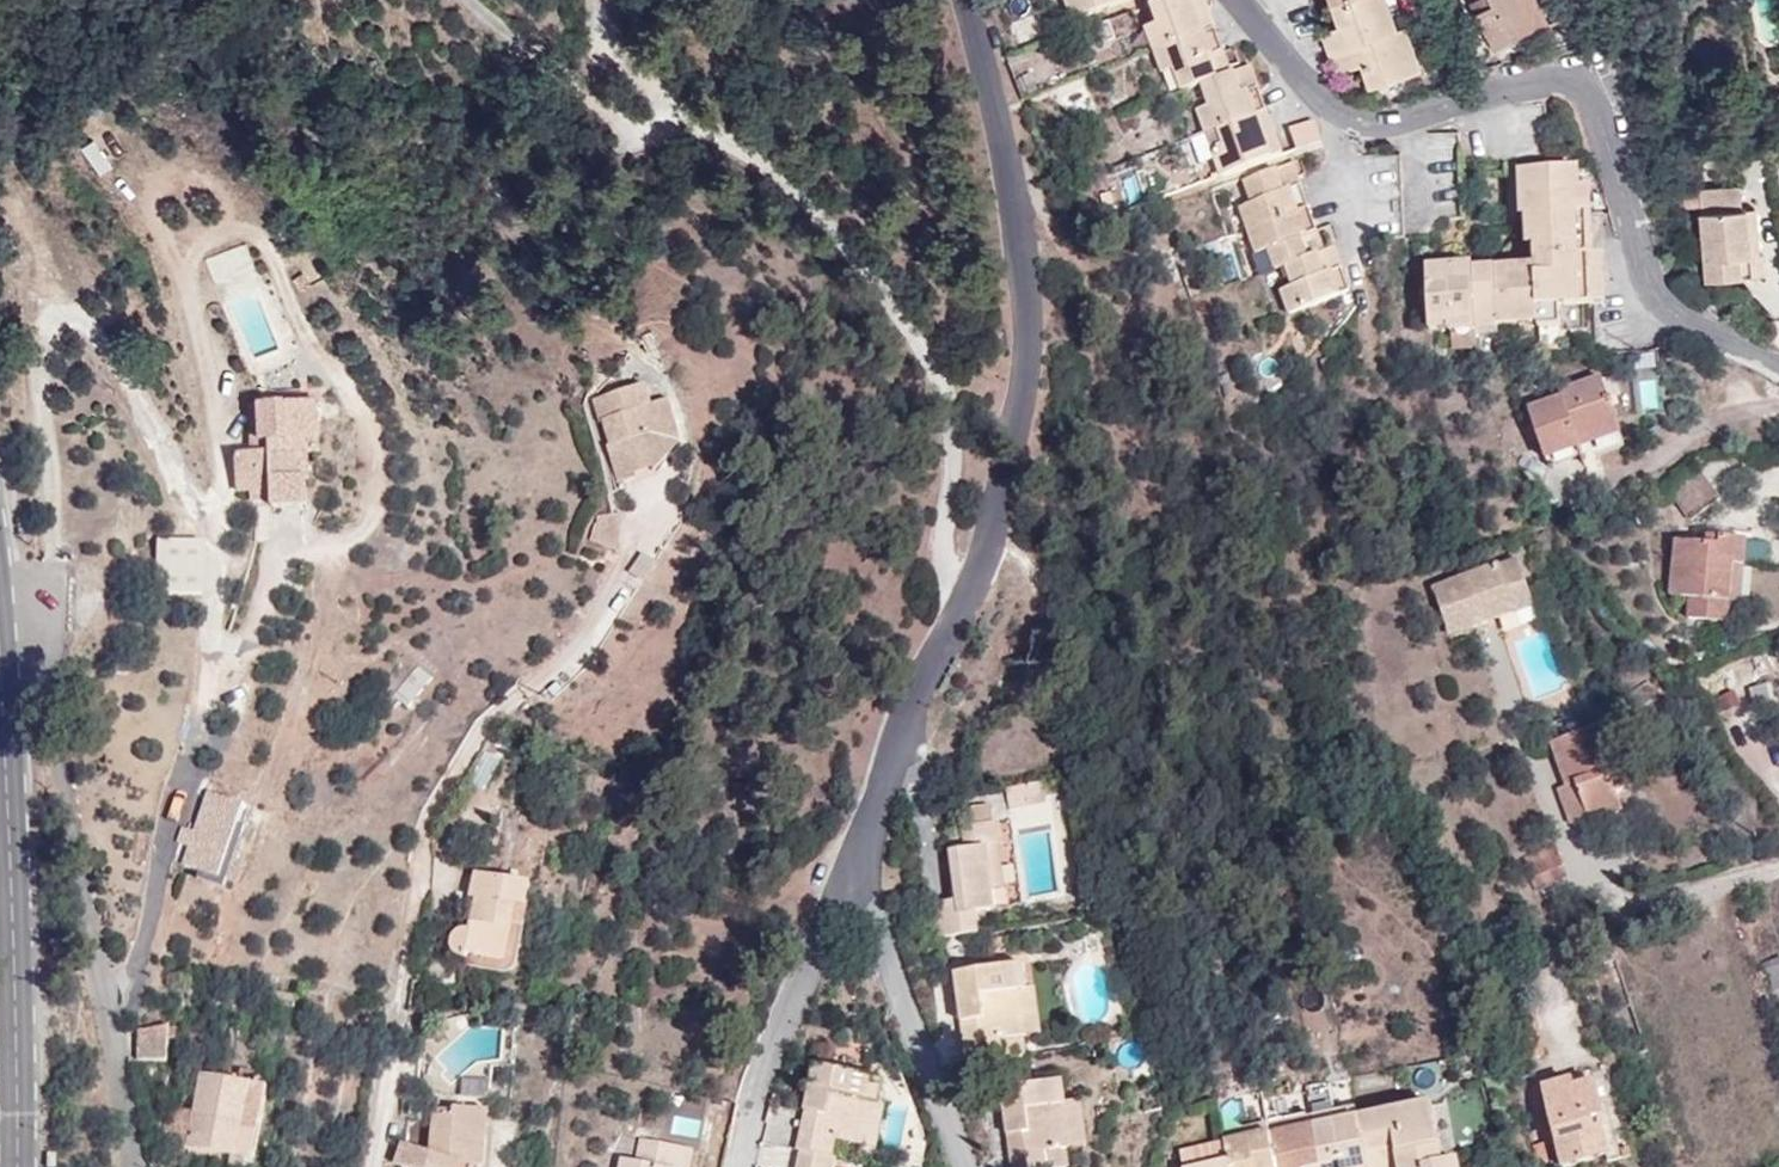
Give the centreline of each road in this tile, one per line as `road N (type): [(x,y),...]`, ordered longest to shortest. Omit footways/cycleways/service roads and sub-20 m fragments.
road 1 (track): [(31,712),(54,550),(39,351),(53,315),(85,319),(157,434),(211,570),(143,939),(106,1018)]
road 2 (residential): [(971,0),(1013,202),(1030,350),(988,555),(909,697),(852,881)]
road 3 (residential): [(1778,361),(1685,323),(1649,290),(1591,98),(1574,82),(1555,76),(1372,126),(1335,113),(1238,0)]
road 4 (residential): [(2,670),(31,712),(57,779),(137,1166)]
road 5 (tertiary): [(2,670),(12,1166)]
road 6 (residential): [(852,881),(875,920),(970,1166)]
road 7 (residential): [(852,881),(762,1067),(738,1166)]
road 8 (residential): [(1778,868),(1601,920),(1547,975)]

